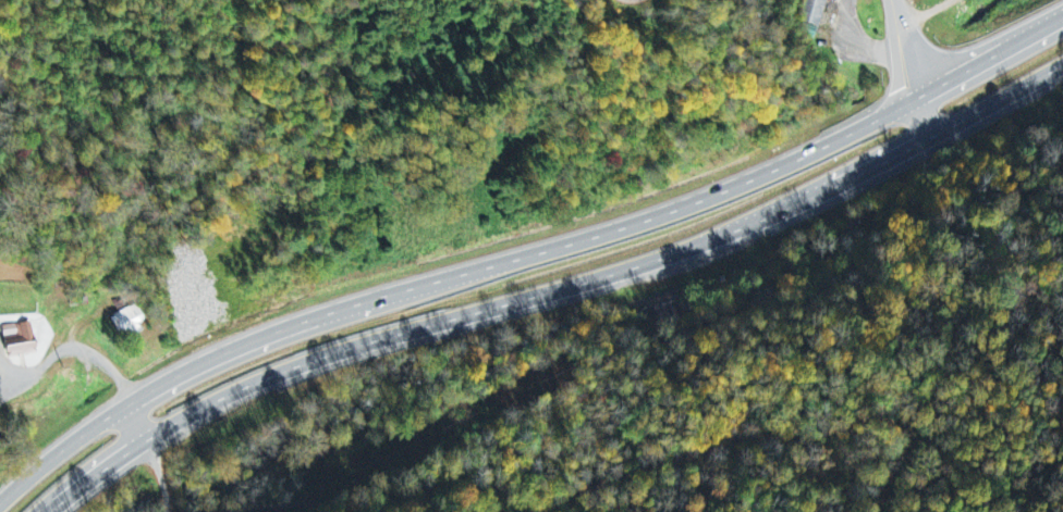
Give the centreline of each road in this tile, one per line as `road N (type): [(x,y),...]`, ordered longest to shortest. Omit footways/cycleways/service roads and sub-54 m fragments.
road 1 (trunk): [(1062,20),(716,196),(218,355),(66,446),(0,507)]
road 2 (trunk): [(65,511),(212,396),(352,340),(759,216),(1062,63)]
road 3 (residential): [(549,511),(633,471),(746,440),(811,439),(877,416),(895,423),(905,444),(880,511)]
road 4 (residential): [(245,511),(384,503),(442,484),(502,511)]
road 5 (residential): [(147,440),(122,382),(90,351),(70,346),(33,372),(0,371)]
road 6 (residential): [(931,127),(894,0)]

